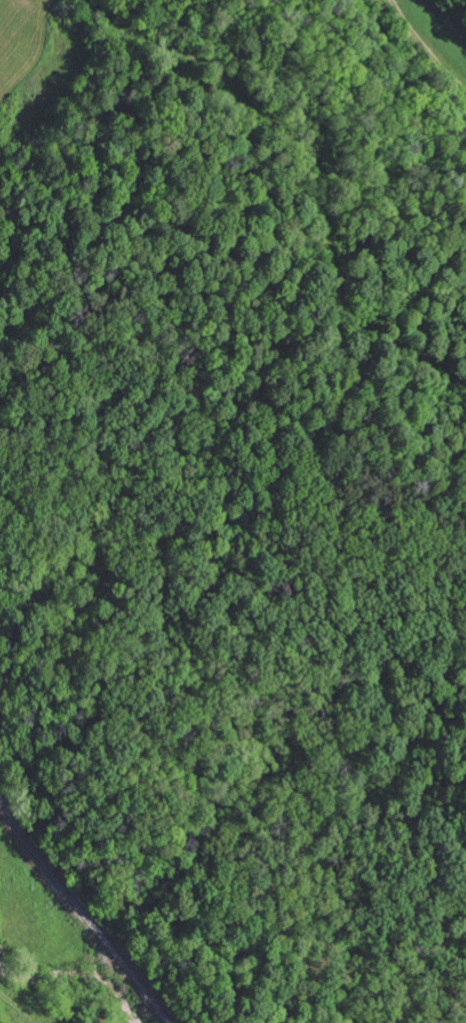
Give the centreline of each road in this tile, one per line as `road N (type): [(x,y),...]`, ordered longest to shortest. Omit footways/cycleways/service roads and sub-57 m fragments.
road 1 (residential): [(167,1022),(0,793)]

